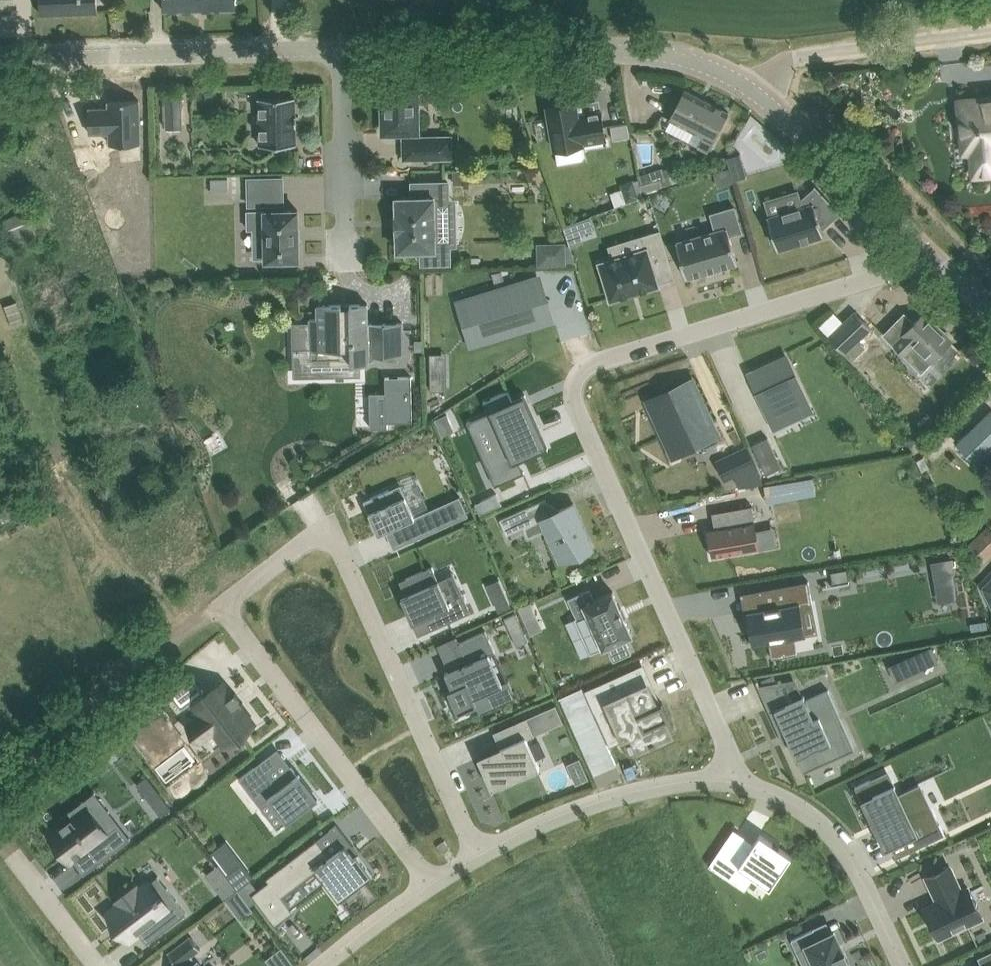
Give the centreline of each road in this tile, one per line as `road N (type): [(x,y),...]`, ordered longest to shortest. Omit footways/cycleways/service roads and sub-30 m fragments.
road 1 (residential): [(480,854),(332,526),(219,603),(436,881)]
road 2 (residential): [(932,255),(591,367),(581,379),(575,400),(727,740),(732,780)]
road 3 (tertiary): [(754,90),(662,54),(337,51)]
road 4 (tertiary): [(337,51),(0,62)]
road 5 (track): [(219,603),(0,771)]
road 6 (residential): [(732,780),(619,795),(480,854)]
road 7 (residential): [(903,965),(836,839),(806,812),(732,780)]
road 8 (unclassified): [(990,34),(792,58),(754,90)]
road 9 (tertiary): [(932,255),(754,90)]
road 10 (residential): [(345,258),(337,51)]
road 11 (residential): [(436,881),(323,965)]
road 12 (residential): [(16,859),(98,965)]

